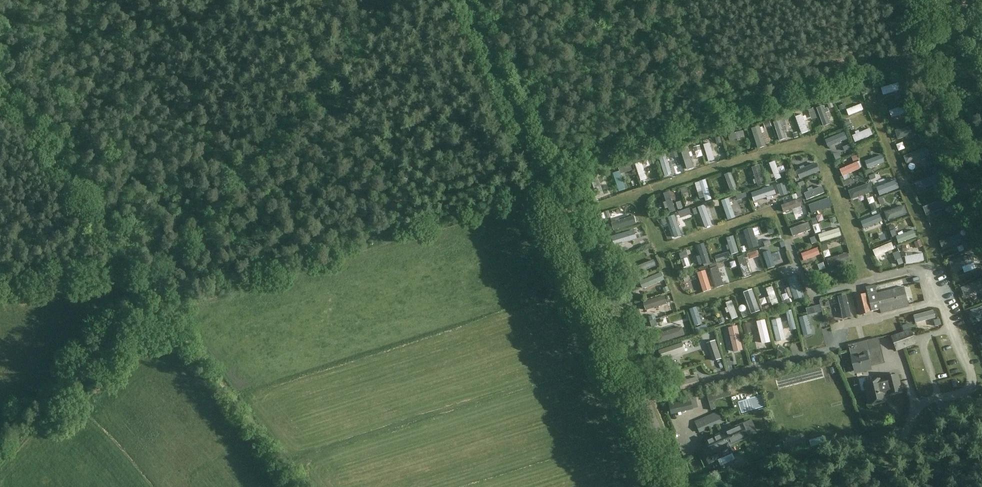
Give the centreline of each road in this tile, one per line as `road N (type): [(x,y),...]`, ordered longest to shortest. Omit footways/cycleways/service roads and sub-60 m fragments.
road 1 (track): [(897,486),(892,461),(917,409),(972,382),(929,265),(816,296),(799,267),(686,304),(644,191),(819,140)]
road 2 (unclassified): [(681,486),(466,0)]
road 3 (track): [(799,267),(776,211),(665,247)]
road 4 (track): [(929,265),(937,262),(874,113)]
road 5 (track): [(819,140),(868,282)]

